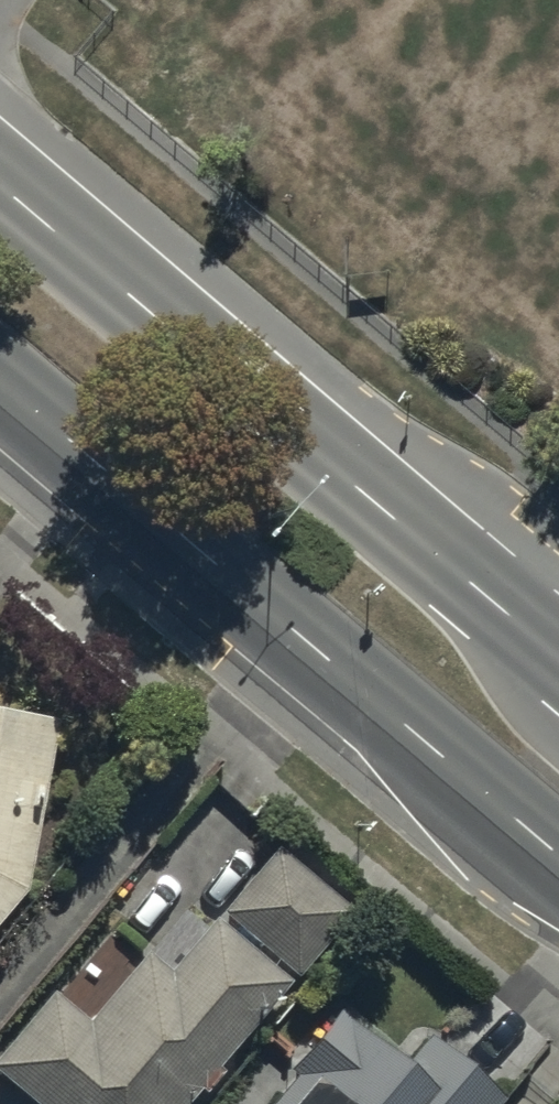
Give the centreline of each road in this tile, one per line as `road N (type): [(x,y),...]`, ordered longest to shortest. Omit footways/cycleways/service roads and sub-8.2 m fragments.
road 1 (primary): [(558,859),(0,381)]
road 2 (primary): [(0,188),(558,656)]

